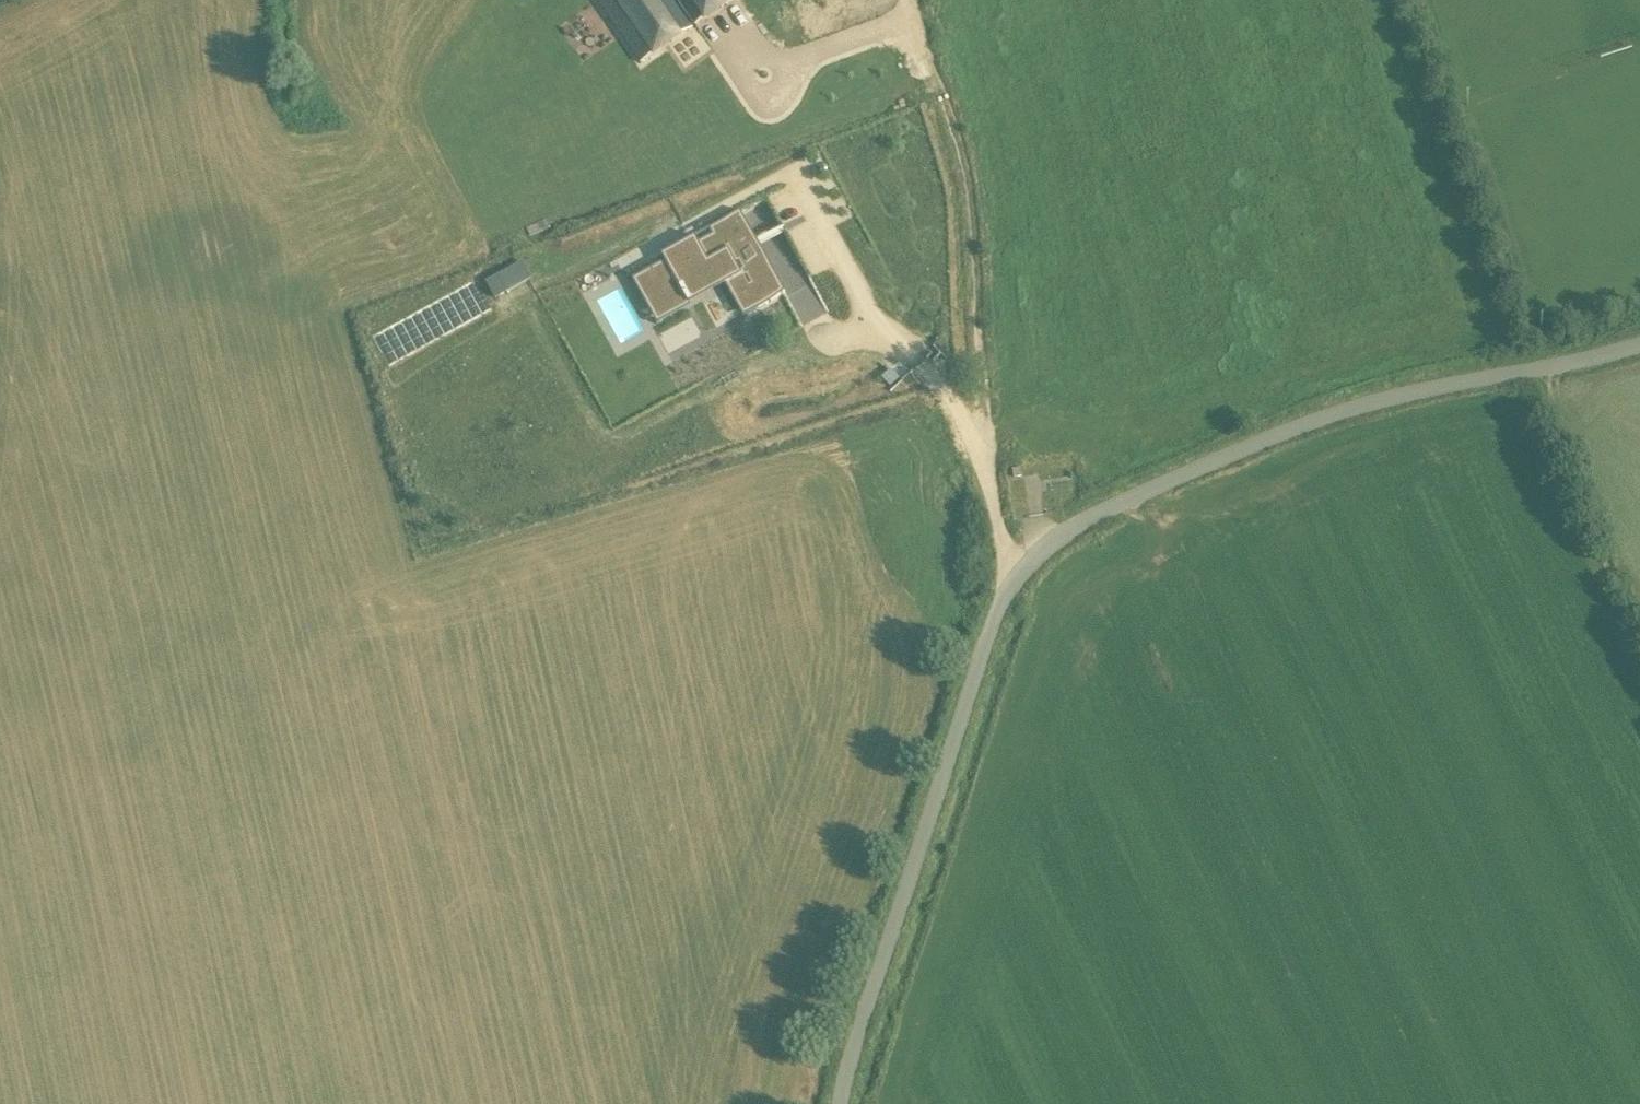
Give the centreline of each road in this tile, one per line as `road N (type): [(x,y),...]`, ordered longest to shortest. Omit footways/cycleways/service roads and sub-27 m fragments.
road 1 (unclassified): [(838,1103),(994,620),(1027,562),(1108,506),(1259,440),(1372,402),(1639,342)]
road 2 (track): [(910,0),(967,187),(1008,586)]

